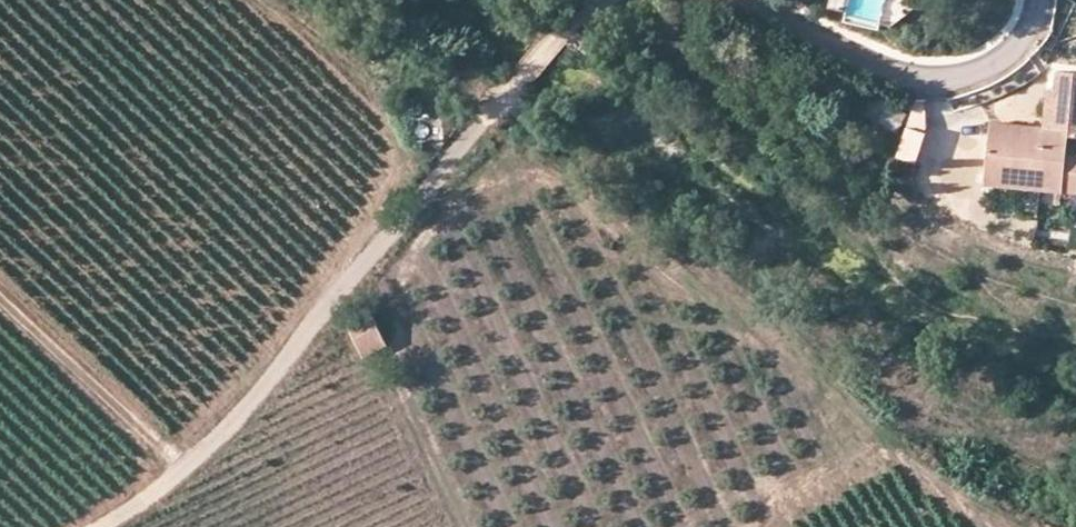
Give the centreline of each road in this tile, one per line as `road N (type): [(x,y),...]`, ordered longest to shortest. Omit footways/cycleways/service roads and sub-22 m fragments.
road 1 (track): [(506,102),(181,484),(113,526)]
road 2 (residential): [(1039,0),(1024,41),(1005,58),(927,85),(729,0)]
road 3 (track): [(191,473),(0,292)]

